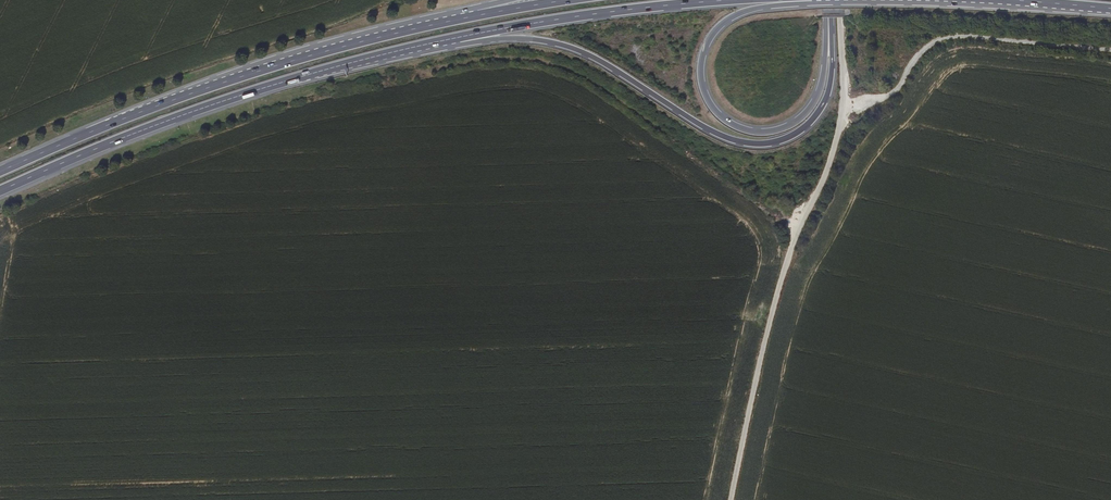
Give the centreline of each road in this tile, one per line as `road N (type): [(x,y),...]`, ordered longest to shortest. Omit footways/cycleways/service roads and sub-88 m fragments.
road 1 (trunk): [(475,14),(240,75),(0,171)]
road 2 (trunk): [(455,41),(564,46),(713,132),(759,144),(796,134),(819,112),(832,70),(828,24)]
road 3 (trunk): [(0,190),(230,98),(455,41)]
road 4 (trunk): [(828,24),(821,86),(802,117),(754,132),(716,111),(701,73),(712,35),(744,12),(804,0)]
road 5 (trunk): [(455,41),(579,16),(729,0)]
road 6 (trunk): [(964,0),(1110,8)]

